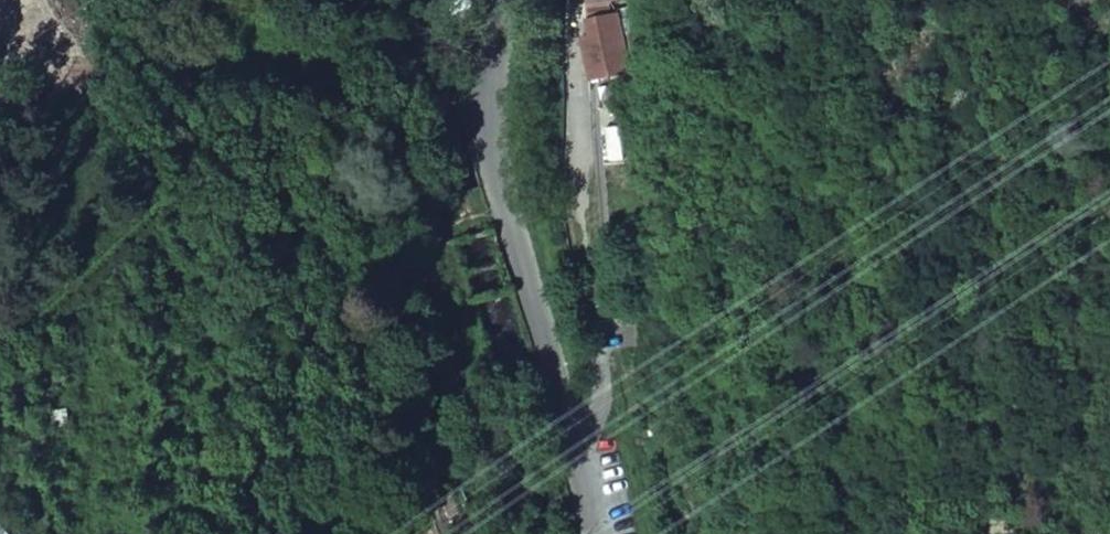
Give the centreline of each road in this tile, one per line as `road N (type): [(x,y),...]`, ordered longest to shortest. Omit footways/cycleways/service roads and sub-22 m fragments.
road 1 (residential): [(592,533),(481,128),(479,87),(496,0)]

